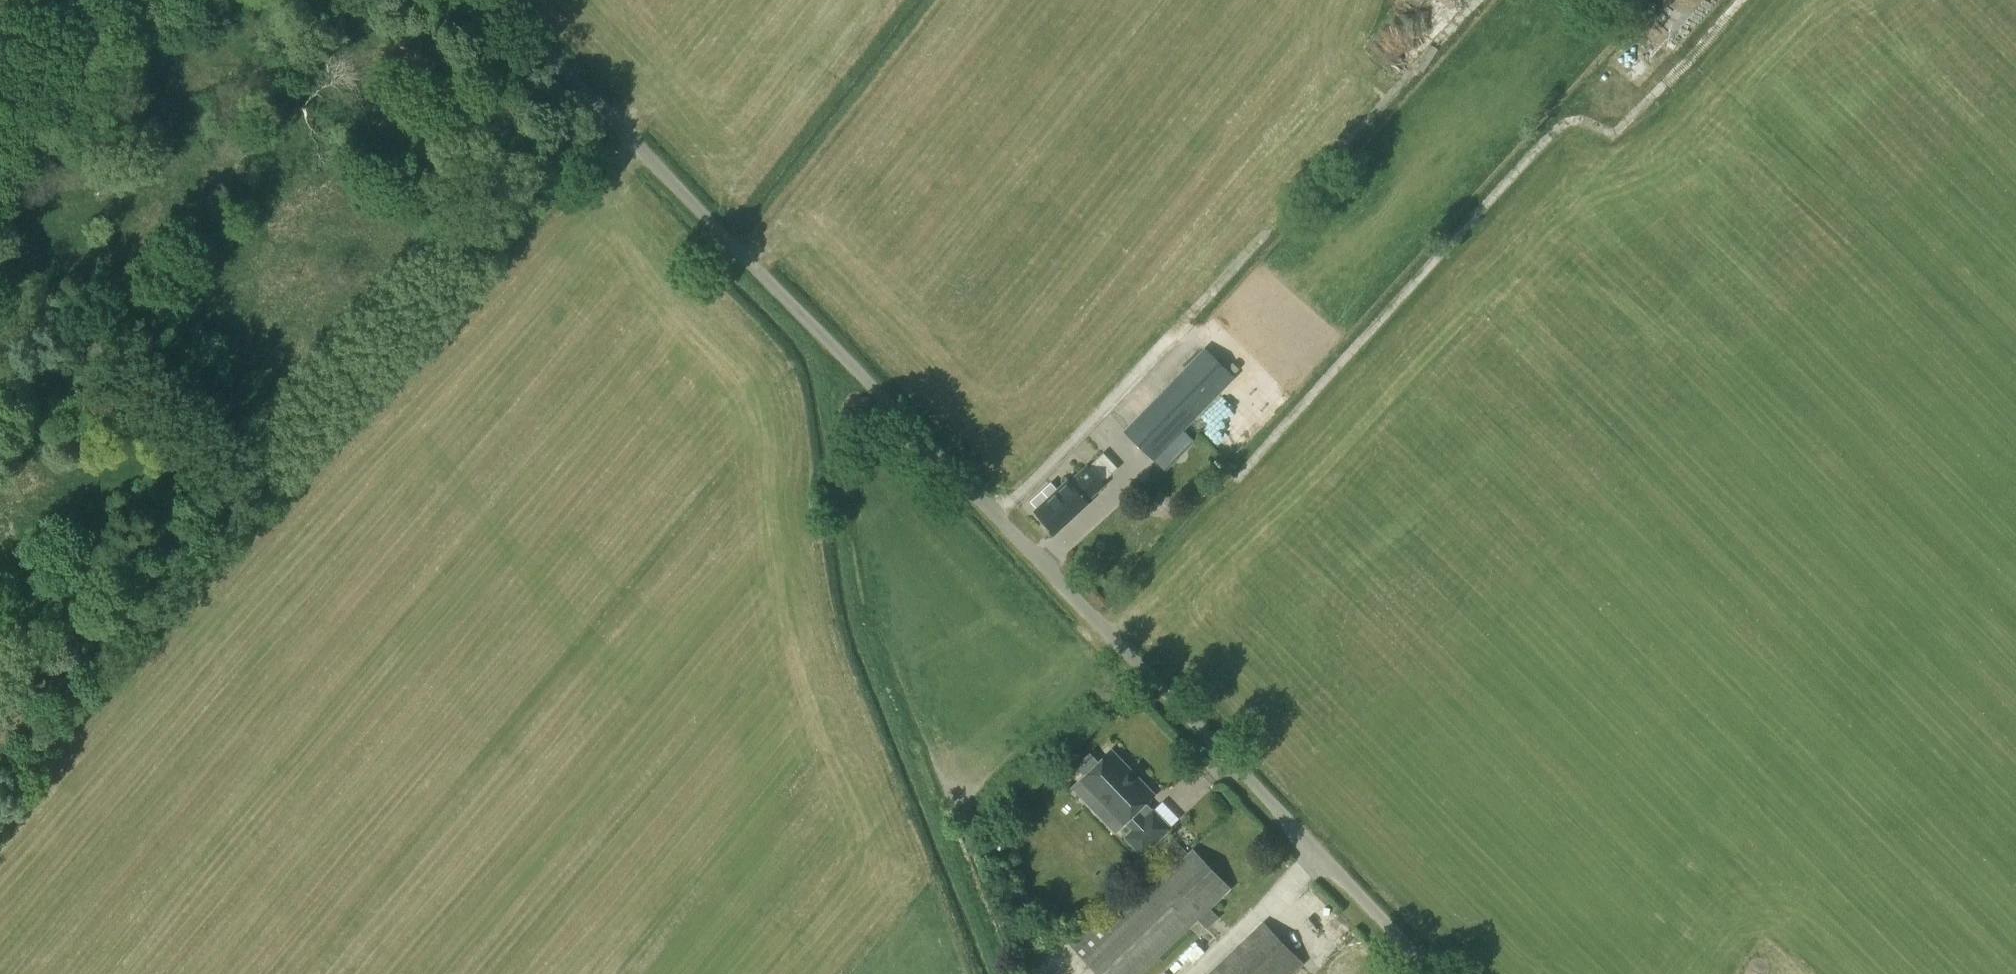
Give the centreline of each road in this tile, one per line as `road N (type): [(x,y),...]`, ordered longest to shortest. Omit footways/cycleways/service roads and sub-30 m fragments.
road 1 (unclassified): [(1430,973),(497,0)]
road 2 (track): [(941,0),(739,250)]

